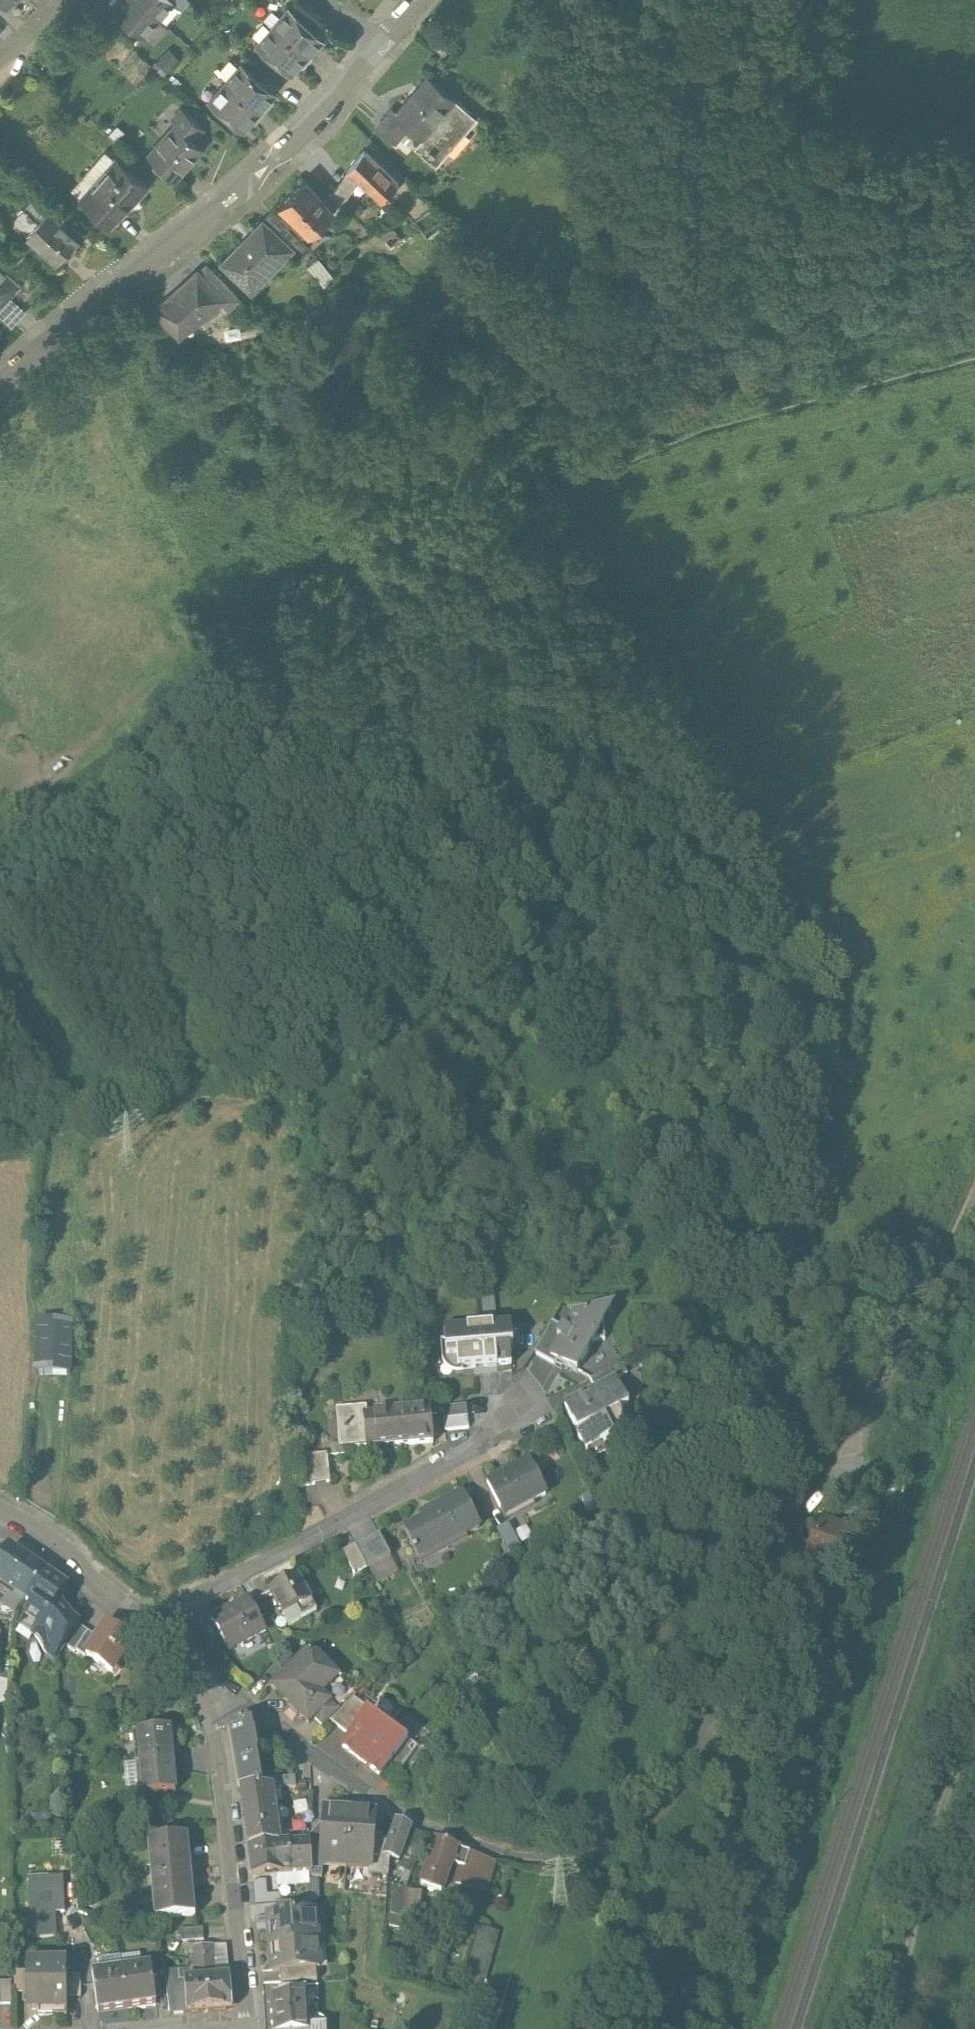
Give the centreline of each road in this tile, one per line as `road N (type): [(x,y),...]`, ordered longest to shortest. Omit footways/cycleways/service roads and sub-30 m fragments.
road 1 (residential): [(882,1439),(835,1424),(694,1724),(638,1794),(588,1826),(549,1835),(467,1820),(296,1731),(220,1676)]
road 2 (residential): [(0,389),(248,191),(379,55)]
road 3 (residential): [(140,1605),(478,1427),(518,1382)]
road 4 (track): [(974,1674),(916,1865),(883,2028)]
road 5 (residential): [(220,1676),(214,1704),(248,2019)]
road 6 (residential): [(140,1605),(0,1509)]
road 7 (track): [(904,1285),(974,1140)]
road 8 (track): [(835,1424),(904,1285)]

